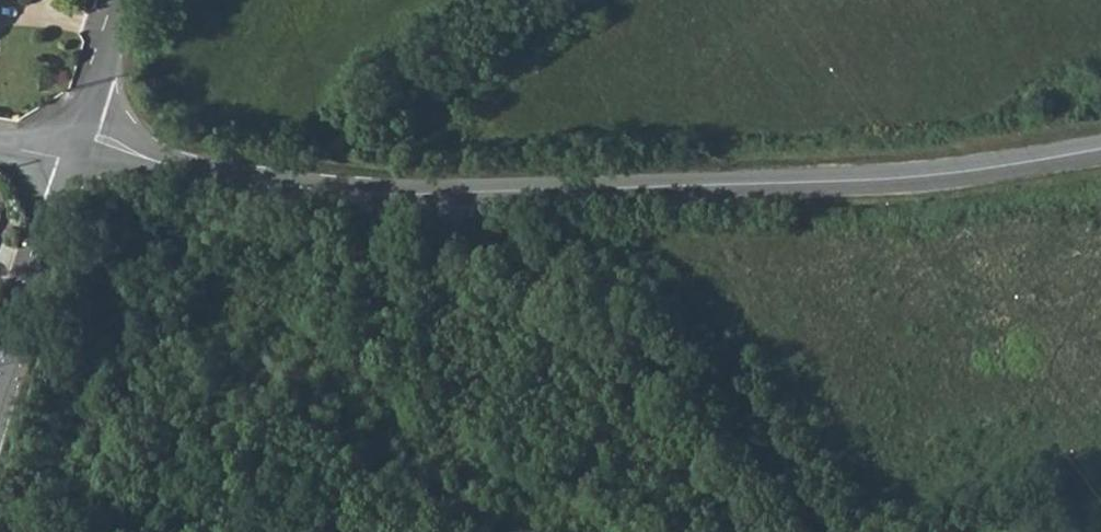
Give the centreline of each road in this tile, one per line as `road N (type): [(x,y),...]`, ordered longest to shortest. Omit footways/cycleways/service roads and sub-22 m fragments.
road 1 (residential): [(84,136),(209,173),(432,192),(886,180),(1100,150)]
road 2 (track): [(432,192),(696,391),(817,531)]
road 3 (residential): [(0,434),(79,156)]
road 4 (track): [(961,531),(1100,486)]
road 5 (residential): [(84,136),(126,0)]

